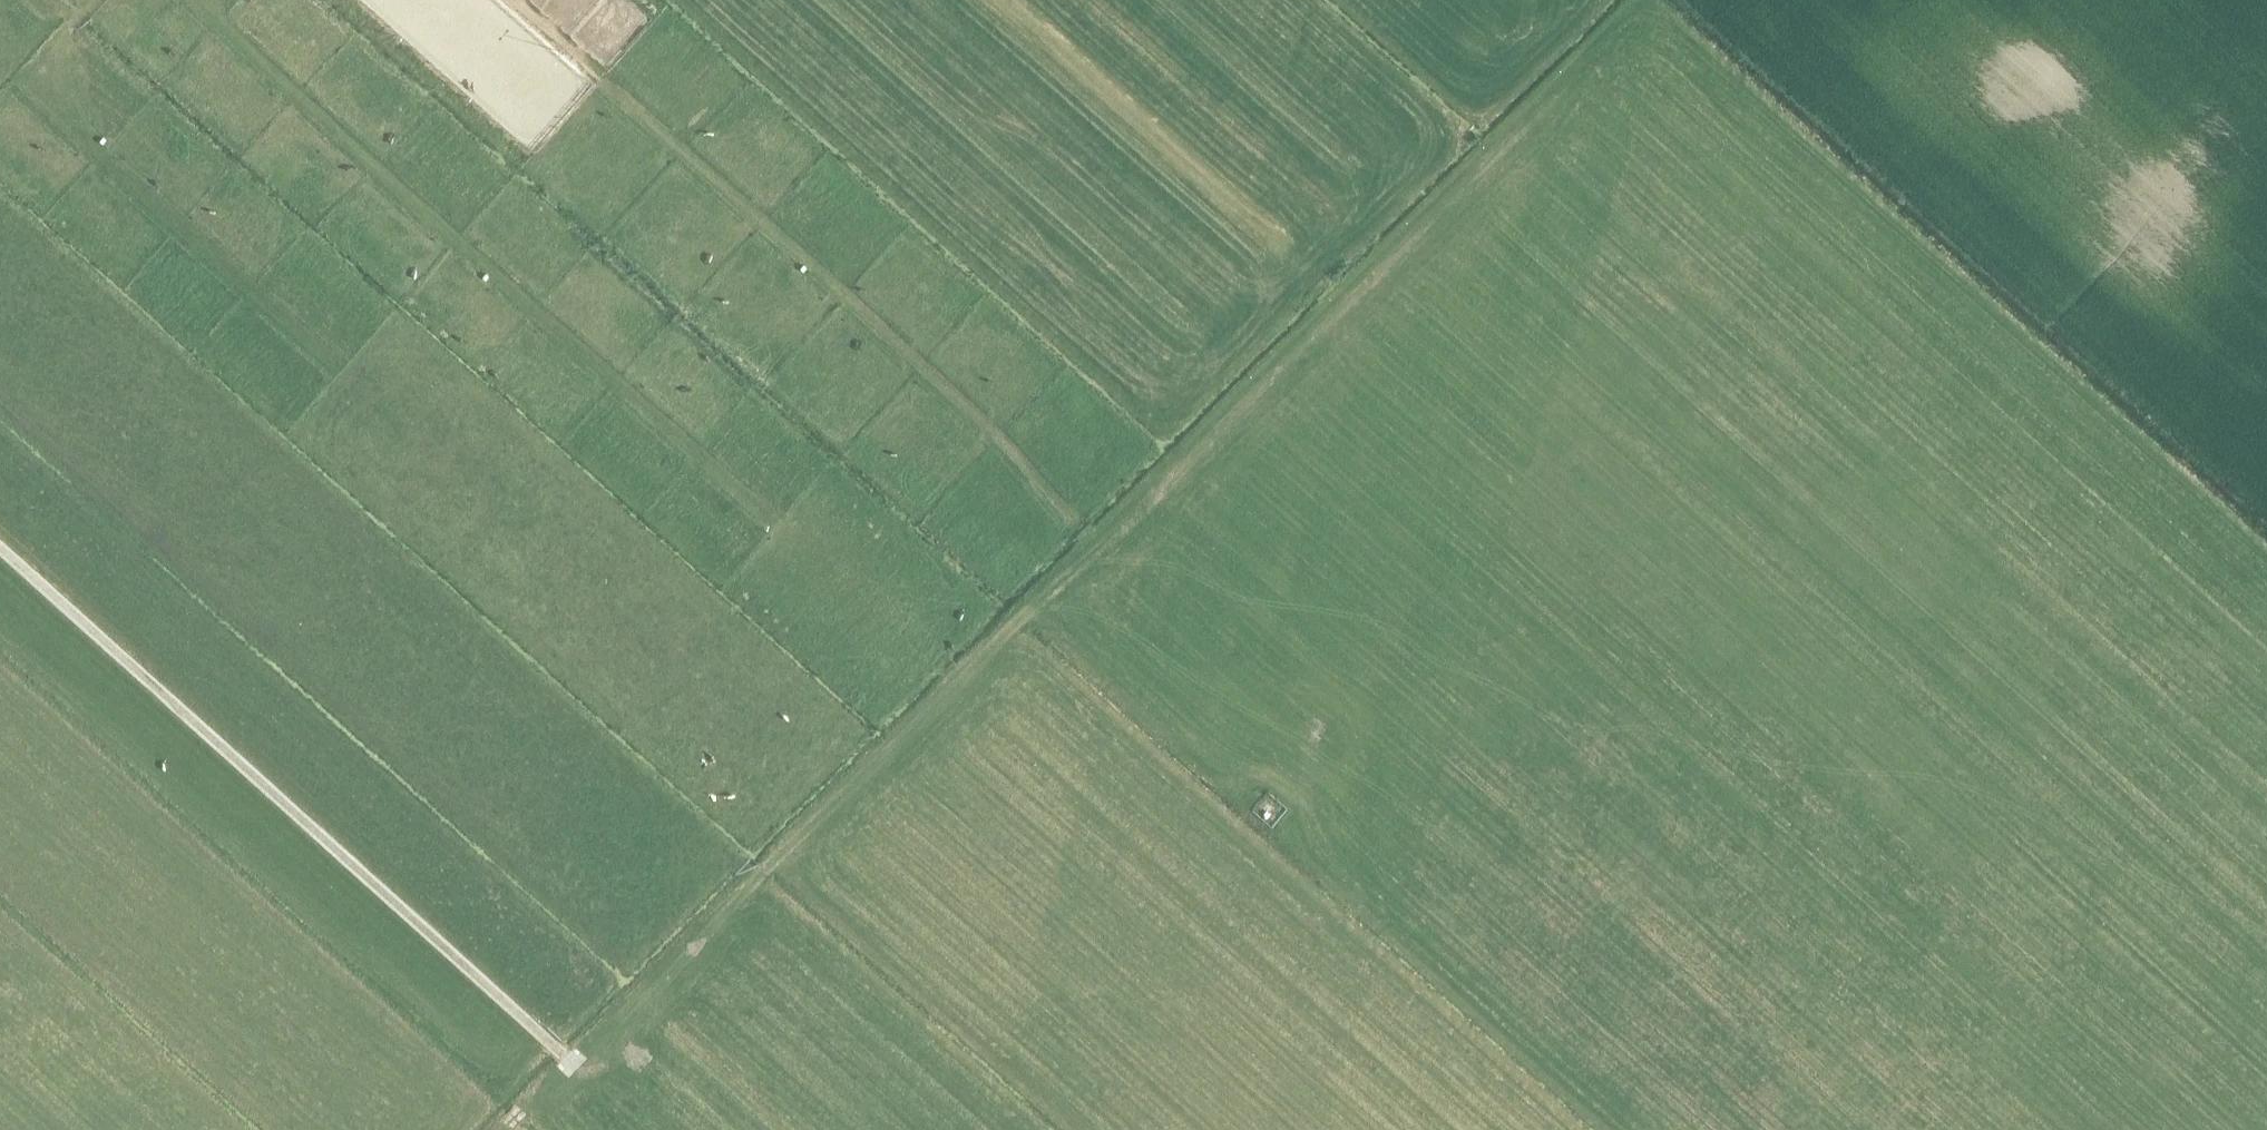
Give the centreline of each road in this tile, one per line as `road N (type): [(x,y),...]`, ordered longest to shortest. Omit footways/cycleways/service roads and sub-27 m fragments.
road 1 (track): [(959,680),(573,1063),(530,1022)]
road 2 (track): [(1342,298),(1006,0)]
road 3 (track): [(1339,296),(1097,542),(1069,520)]
road 4 (track): [(1097,542),(959,680),(935,653)]

